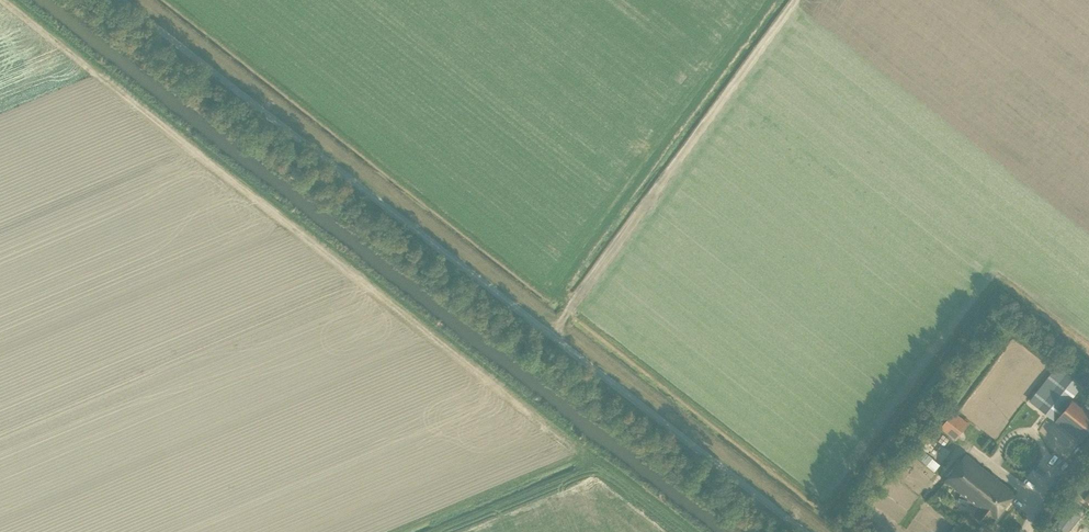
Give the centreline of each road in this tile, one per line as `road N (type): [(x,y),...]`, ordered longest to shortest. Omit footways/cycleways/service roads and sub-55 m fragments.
road 1 (unclassified): [(123,0),(805,531)]

